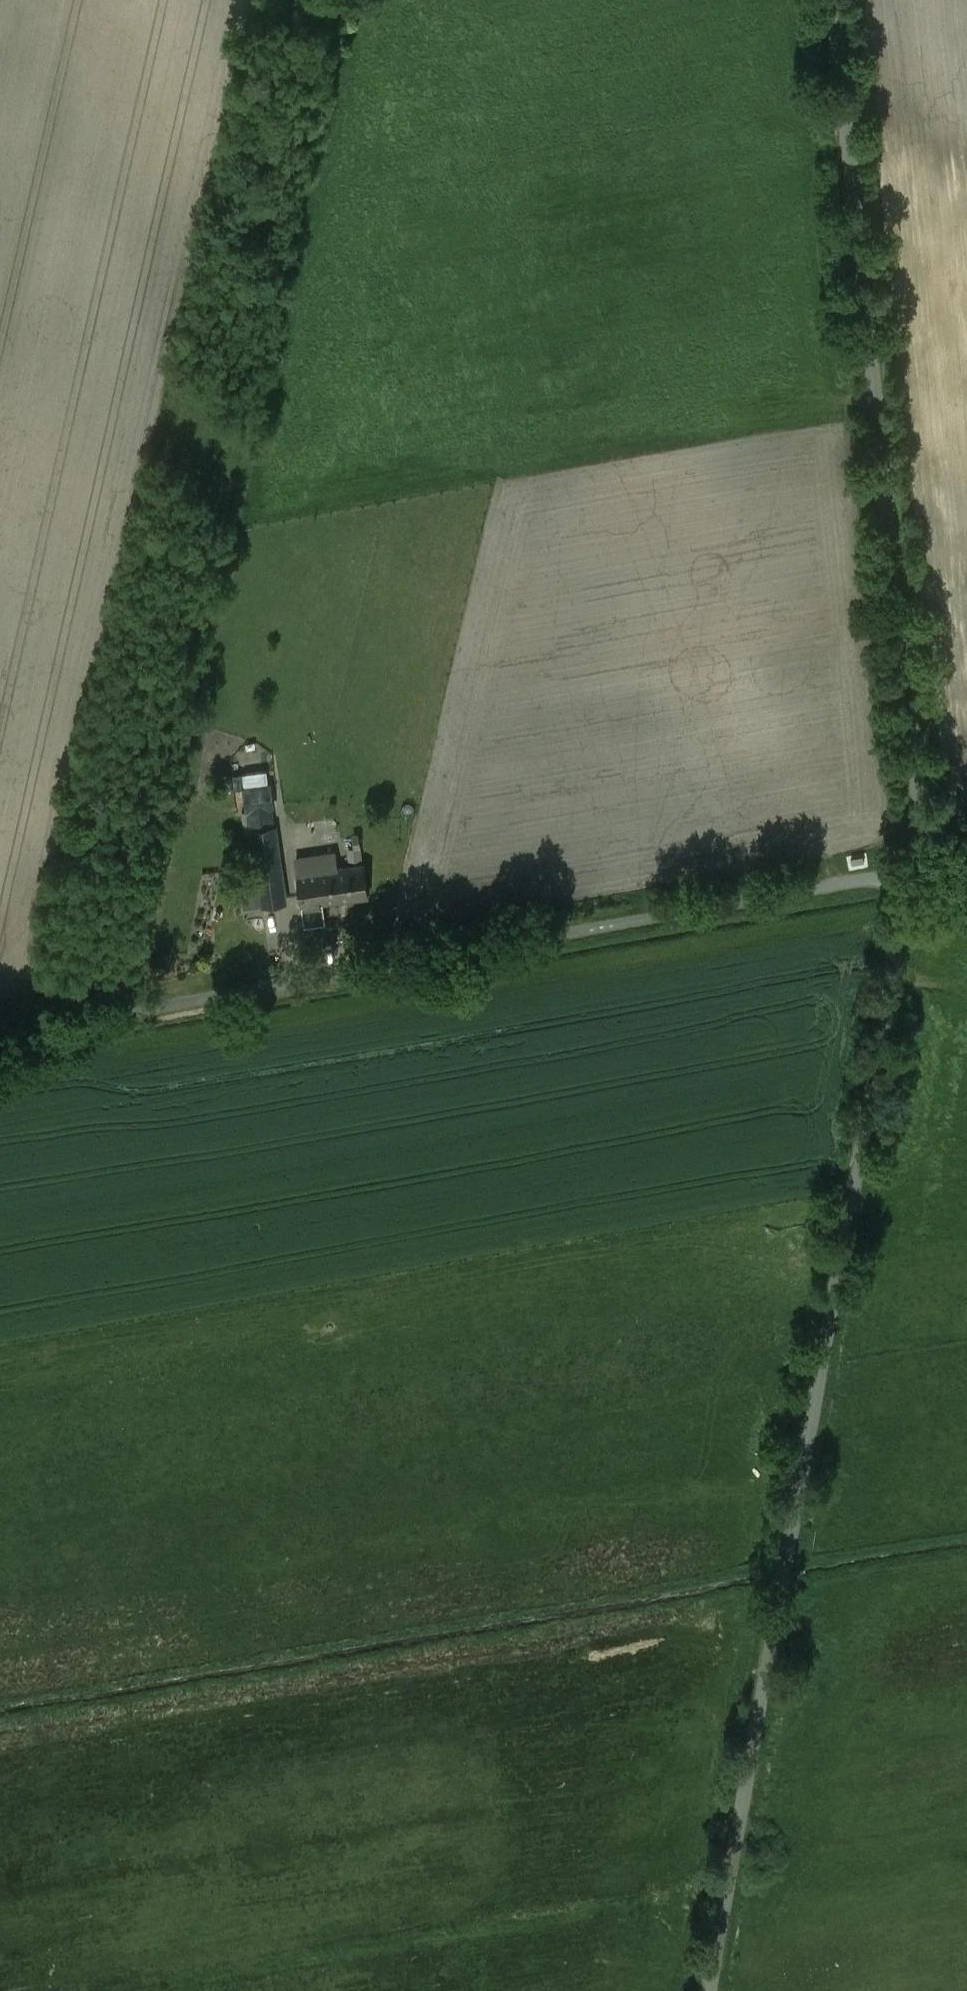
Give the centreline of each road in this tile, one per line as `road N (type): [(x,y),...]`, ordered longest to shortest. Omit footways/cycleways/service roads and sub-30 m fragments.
road 1 (unclassified): [(710,1990),(853,1185),(918,873)]
road 2 (unclassified): [(0,1038),(918,873)]
road 3 (unclassified): [(918,873),(830,0)]

